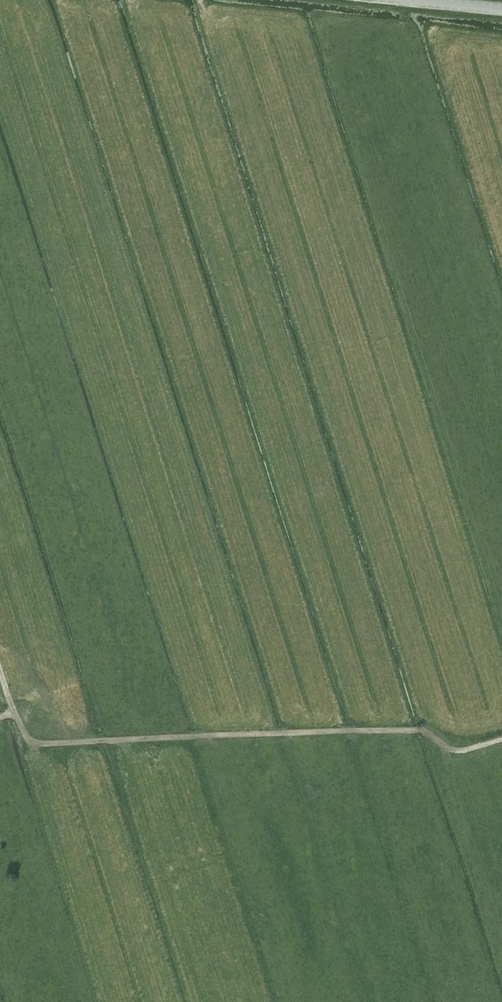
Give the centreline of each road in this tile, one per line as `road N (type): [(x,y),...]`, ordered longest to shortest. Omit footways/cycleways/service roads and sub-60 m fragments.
road 1 (track): [(0,717),(15,713),(32,744),(424,730),(458,751),(501,738)]

